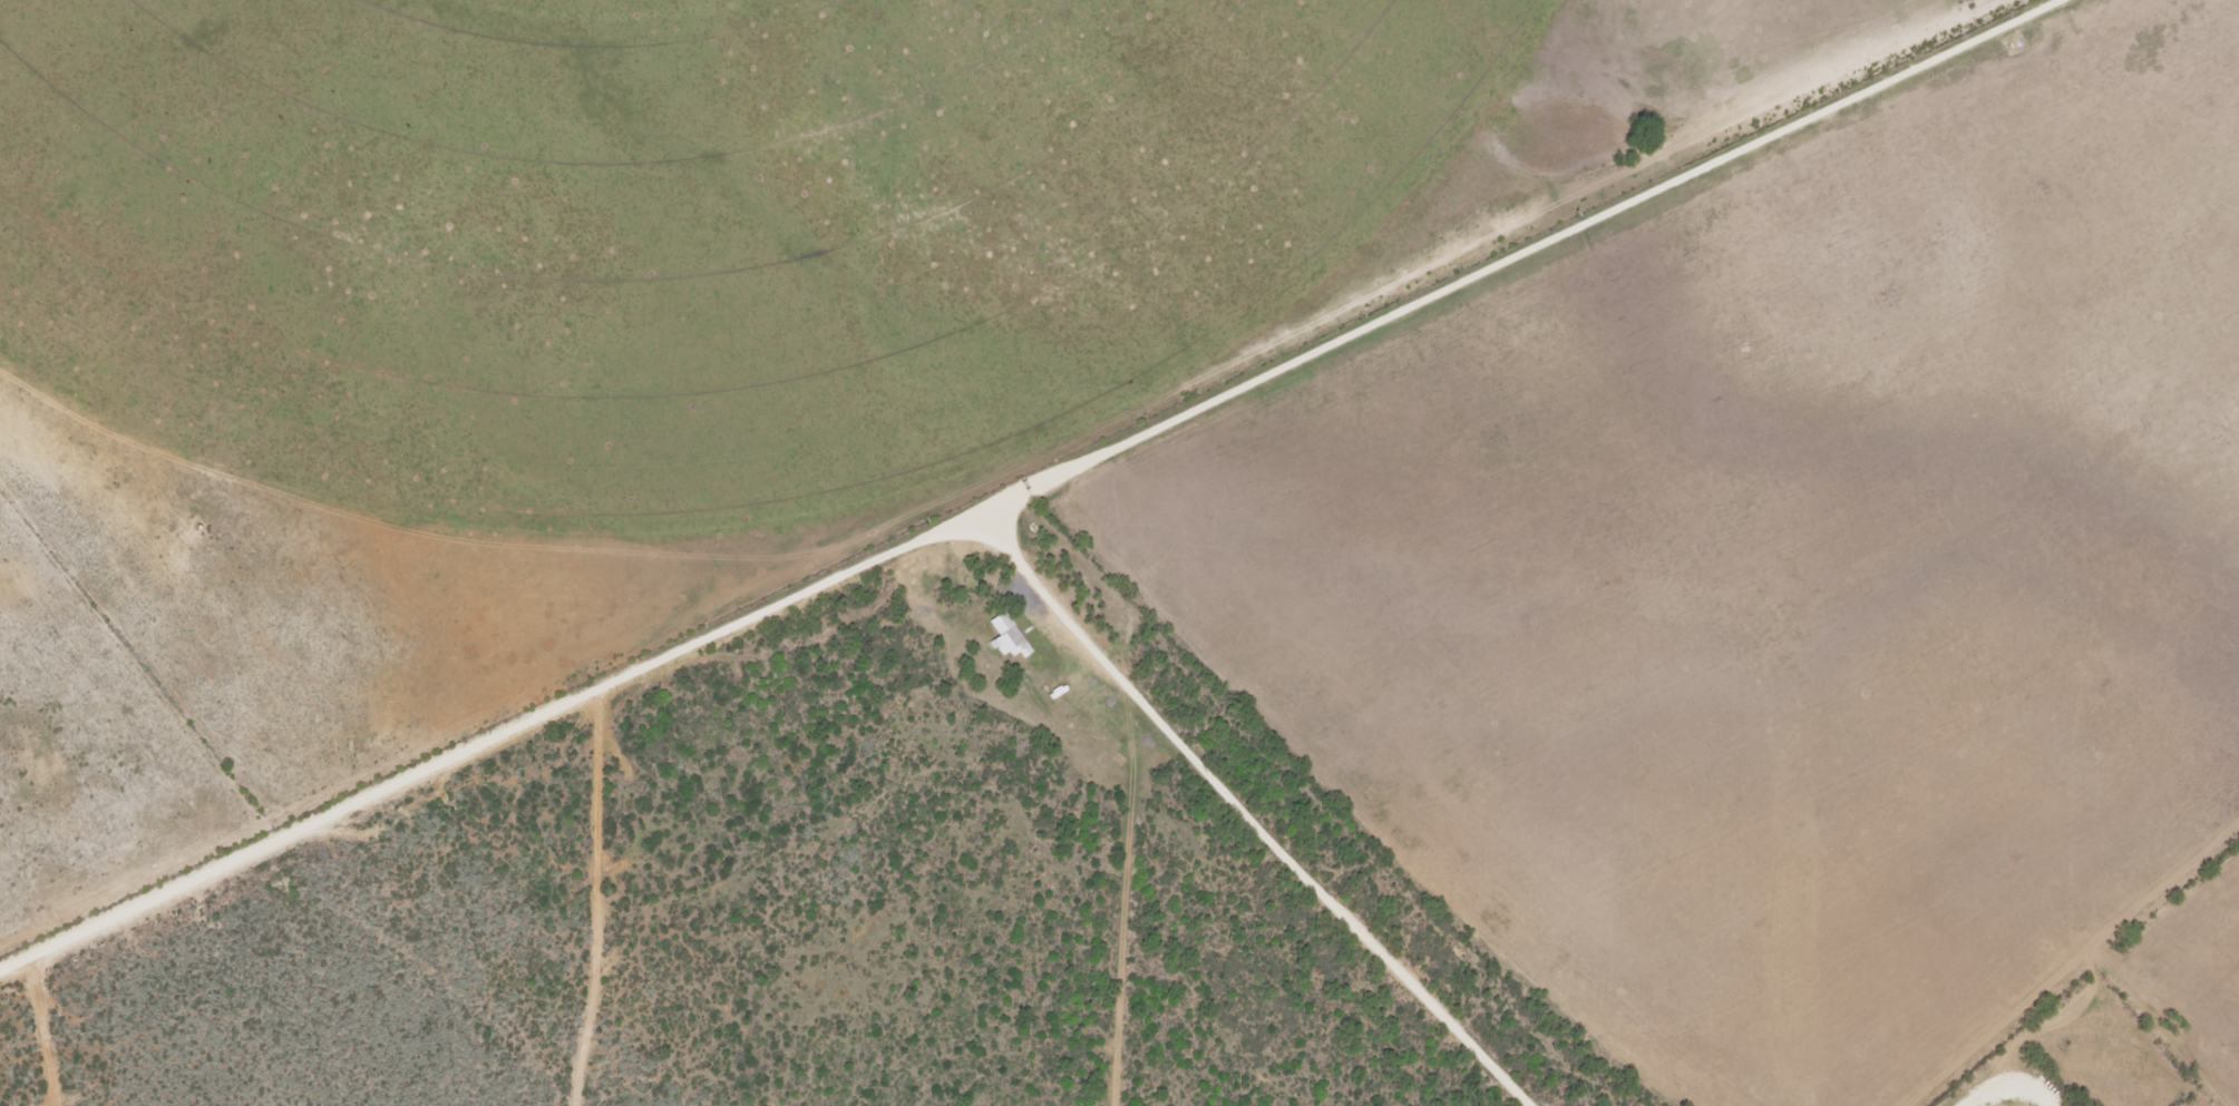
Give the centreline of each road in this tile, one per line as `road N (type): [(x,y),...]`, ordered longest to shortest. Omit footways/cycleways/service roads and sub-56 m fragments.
road 1 (residential): [(1543,1105),(1366,934),(1004,556),(914,544),(0,975)]
road 2 (residential): [(914,544),(2065,0)]
road 3 (residential): [(580,1105),(601,986),(604,687)]
road 4 (track): [(0,260),(158,362)]

